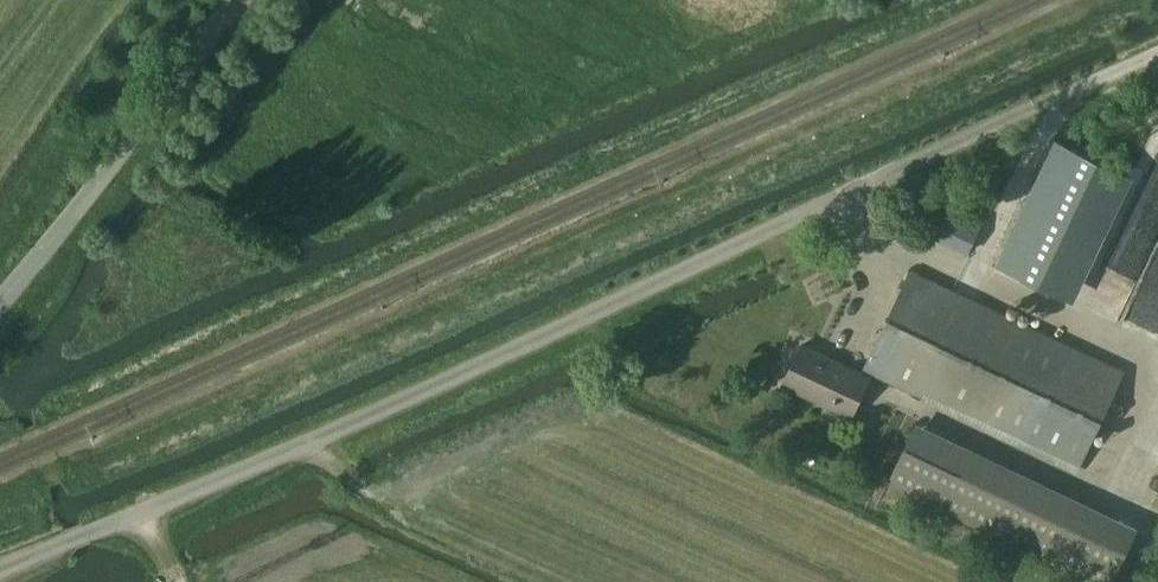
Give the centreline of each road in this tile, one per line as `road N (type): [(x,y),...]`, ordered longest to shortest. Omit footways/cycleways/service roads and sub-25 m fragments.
road 1 (unclassified): [(0,567),(504,354),(861,187)]
road 2 (unclassified): [(239,0),(0,289)]
road 3 (track): [(861,187),(1157,55)]

